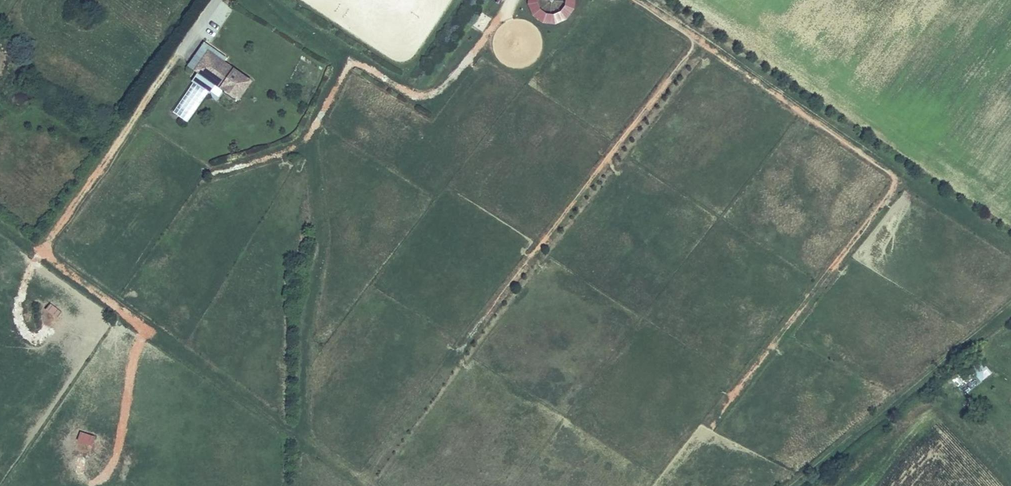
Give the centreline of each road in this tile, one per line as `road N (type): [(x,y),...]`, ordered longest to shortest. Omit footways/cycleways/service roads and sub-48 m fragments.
road 1 (track): [(373,482),(707,36),(650,0)]
road 2 (track): [(274,0),(348,56),(308,137),(322,232),(302,299),(295,485)]
road 3 (track): [(378,485),(38,236)]
road 4 (track): [(707,36),(1010,240)]
road 5 (track): [(717,424),(914,175)]
road 6 (track): [(211,0),(28,250)]
road 7 (track): [(1010,306),(789,485)]

